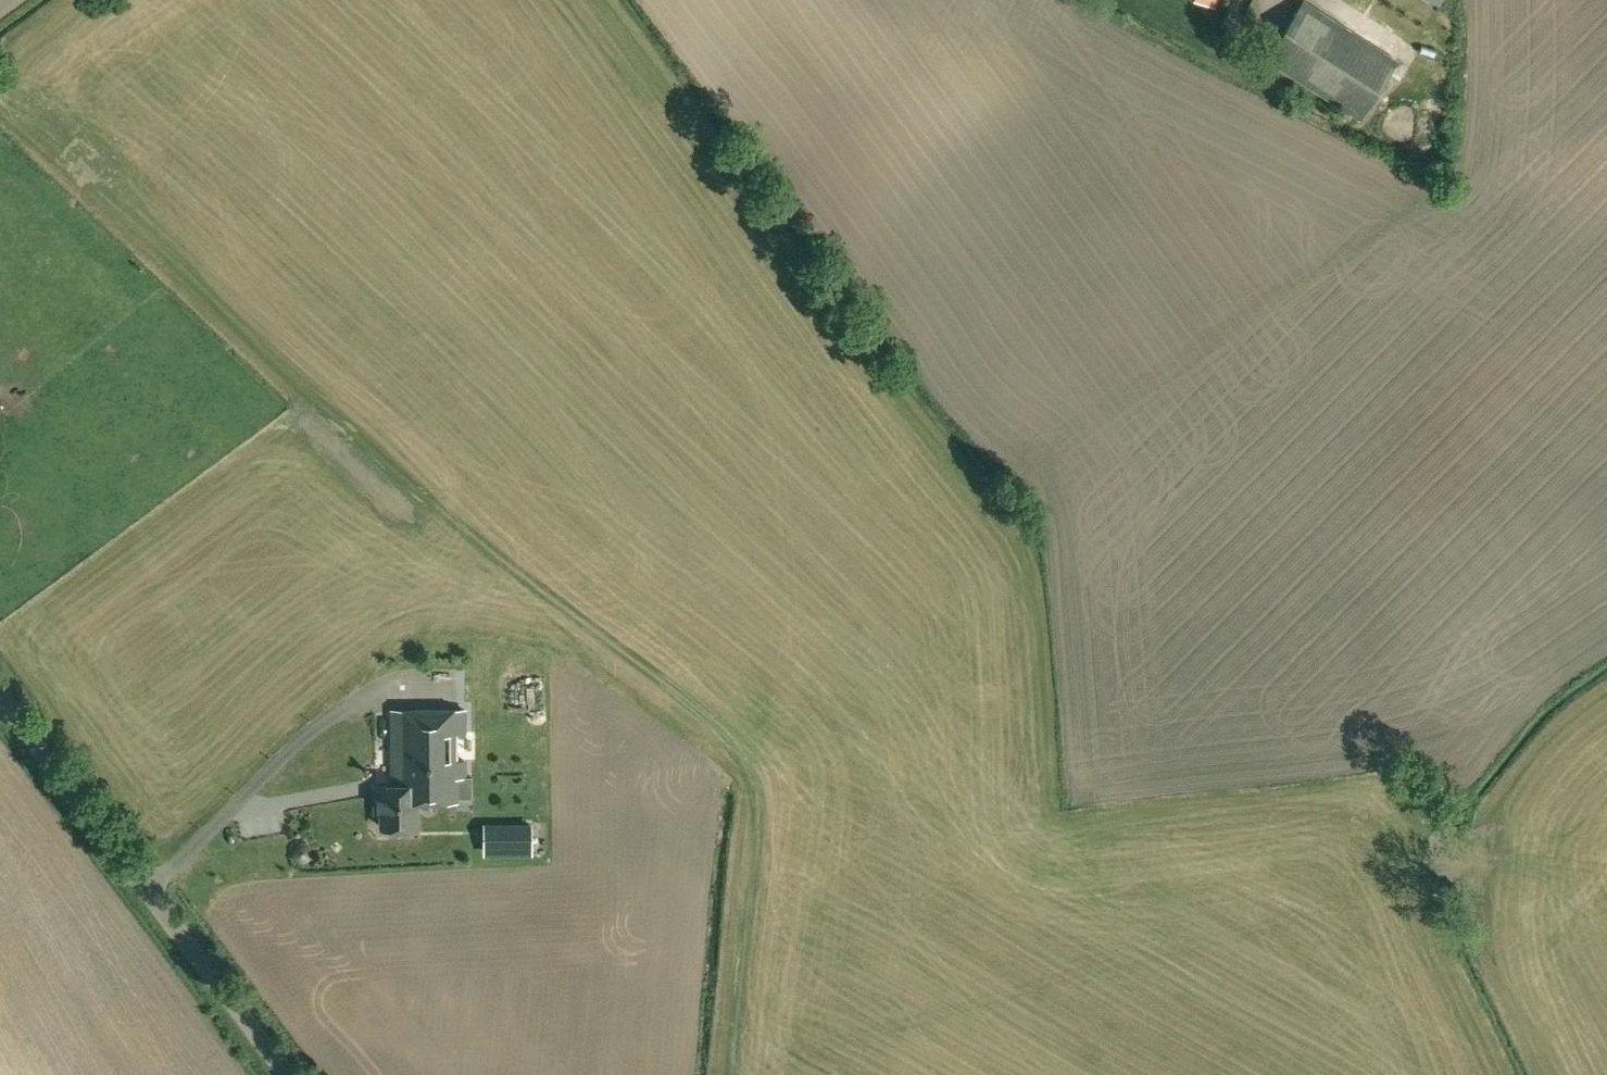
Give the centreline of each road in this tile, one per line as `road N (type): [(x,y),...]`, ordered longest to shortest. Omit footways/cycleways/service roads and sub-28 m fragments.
road 1 (unclassified): [(284,1074),(0,693)]

